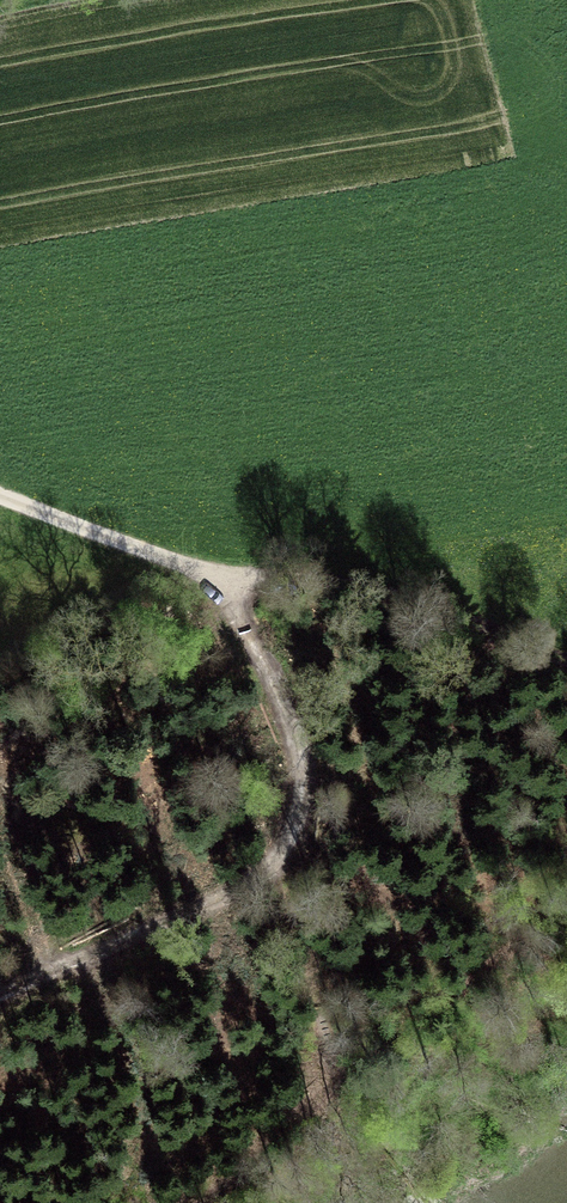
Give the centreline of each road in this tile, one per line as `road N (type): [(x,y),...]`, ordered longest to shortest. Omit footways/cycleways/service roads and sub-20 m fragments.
road 1 (track): [(0,994),(213,905),(268,868),(295,828),(303,788),(293,735),(215,568)]
road 2 (track): [(215,568),(447,612),(566,660)]
road 3 (track): [(0,493),(158,559),(215,568)]

